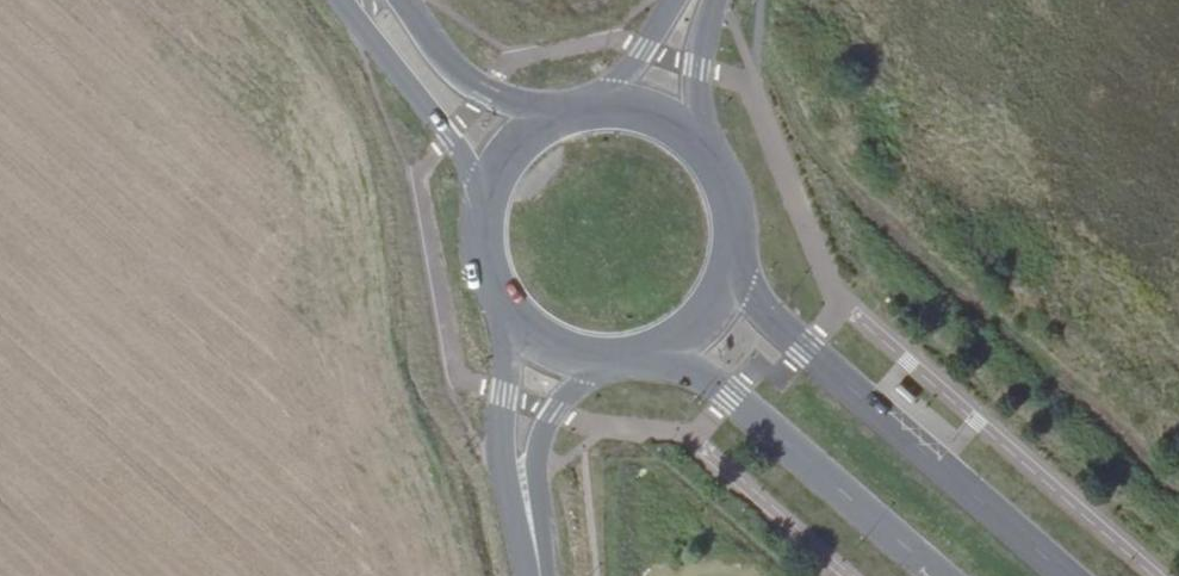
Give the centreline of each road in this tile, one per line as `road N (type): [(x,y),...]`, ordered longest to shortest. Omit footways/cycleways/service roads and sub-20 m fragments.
road 1 (primary): [(1073,575),(723,278)]
road 2 (primary): [(656,347),(730,396),(936,575)]
road 3 (secondary): [(503,301),(499,461),(537,575)]
road 4 (primary): [(344,0),(450,136),(483,227)]
road 5 (secondary): [(541,575),(536,474),(543,434),(609,357)]
road 6 (primary): [(563,116),(508,103),(463,79),(403,0)]
road 7 (primary): [(723,278),(730,206),(694,143)]
road 8 (secondary): [(694,143),(697,68),(711,0)]
road 9 (primary): [(563,116),(509,156),(483,227)]
road 10 (secondary): [(669,0),(596,108)]
road 11 (primary): [(503,301),(531,331),(568,350),(609,357)]

